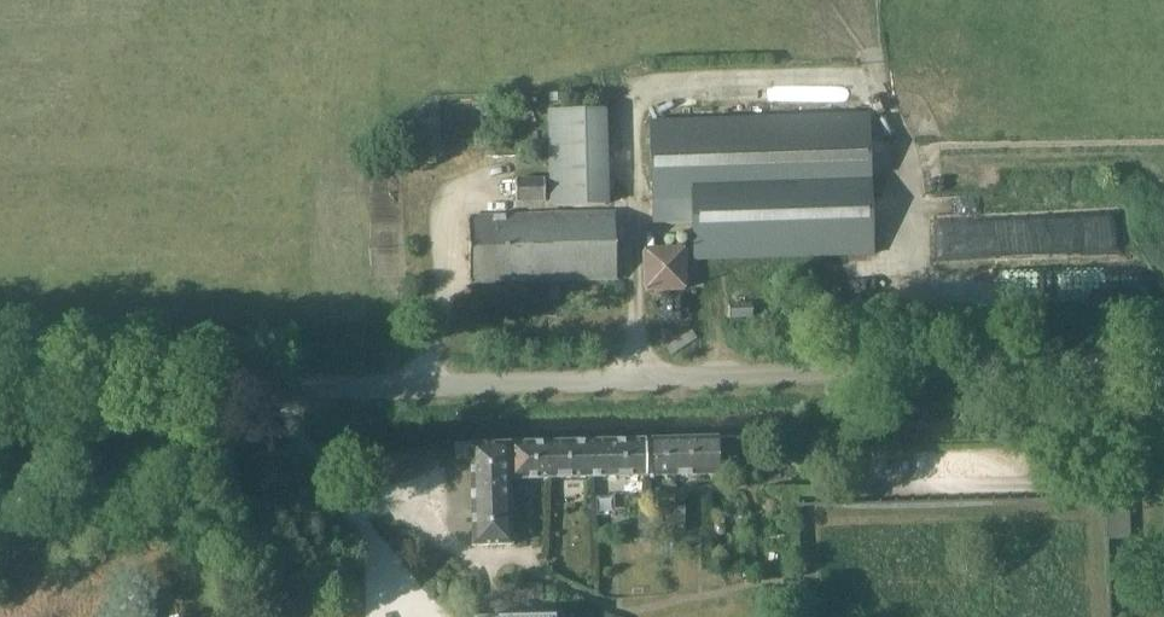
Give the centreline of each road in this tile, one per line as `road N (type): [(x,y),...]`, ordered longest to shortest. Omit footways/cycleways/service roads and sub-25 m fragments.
road 1 (unclassified): [(0,396),(1163,360)]
road 2 (track): [(893,152),(1163,142)]

